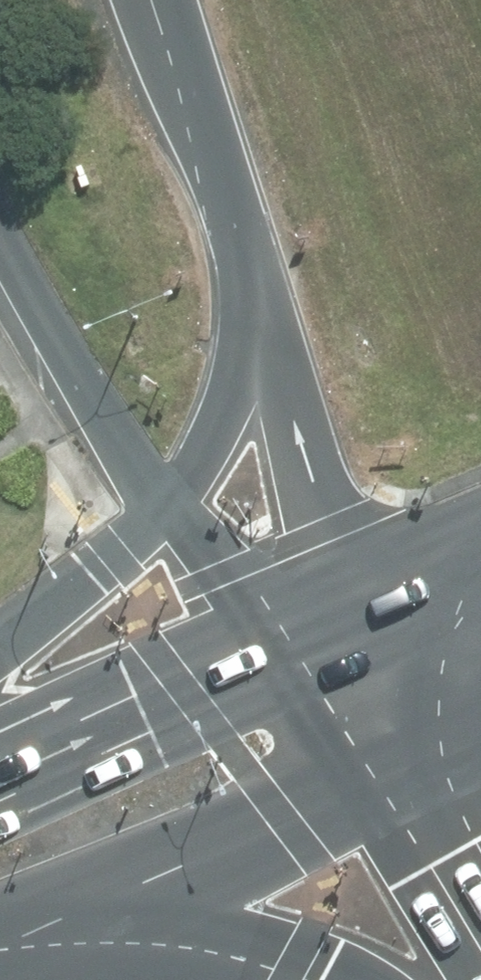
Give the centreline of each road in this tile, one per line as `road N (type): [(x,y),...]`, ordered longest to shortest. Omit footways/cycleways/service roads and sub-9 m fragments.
road 1 (primary): [(400,765),(7,948)]
road 2 (primary): [(0,758),(317,602)]
road 3 (motorway): [(255,316),(152,0)]
road 4 (motorway): [(321,979),(194,952),(107,943),(7,948)]
road 5 (secondary): [(169,497),(57,343),(0,235)]
road 6 (motorway): [(317,602),(282,403),(255,316)]
road 7 (motorway): [(0,651),(122,549),(169,497)]
road 8 (motorway): [(169,497),(228,399),(255,316)]
road 9 (secondary): [(400,765),(317,602)]
road 10 (secondary): [(317,602),(169,497)]
road 11 (primary): [(317,602),(480,537)]
road 12 (motorway): [(480,919),(400,765)]

